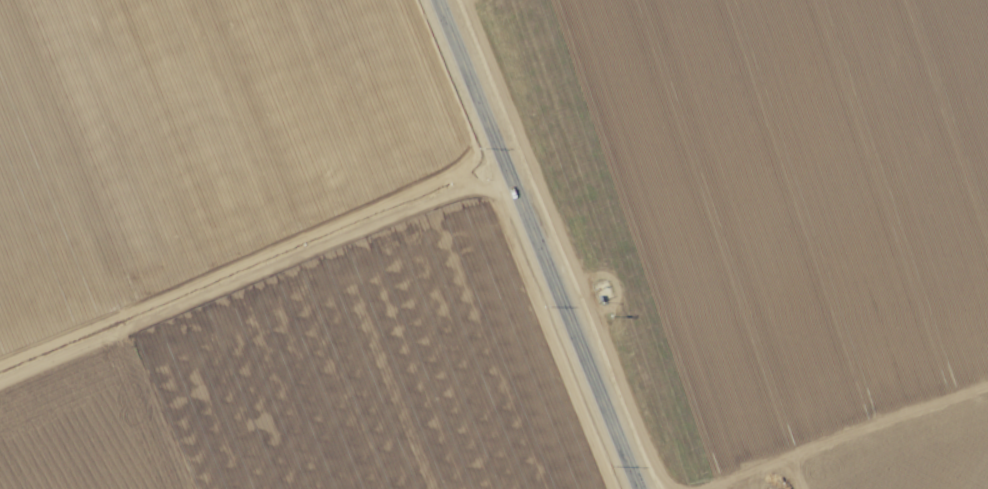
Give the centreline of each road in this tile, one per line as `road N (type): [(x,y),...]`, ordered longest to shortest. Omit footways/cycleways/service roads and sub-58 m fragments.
road 1 (track): [(0,367),(300,237),(502,165)]
road 2 (tertiary): [(641,488),(432,0)]
road 3 (track): [(710,488),(987,392)]

